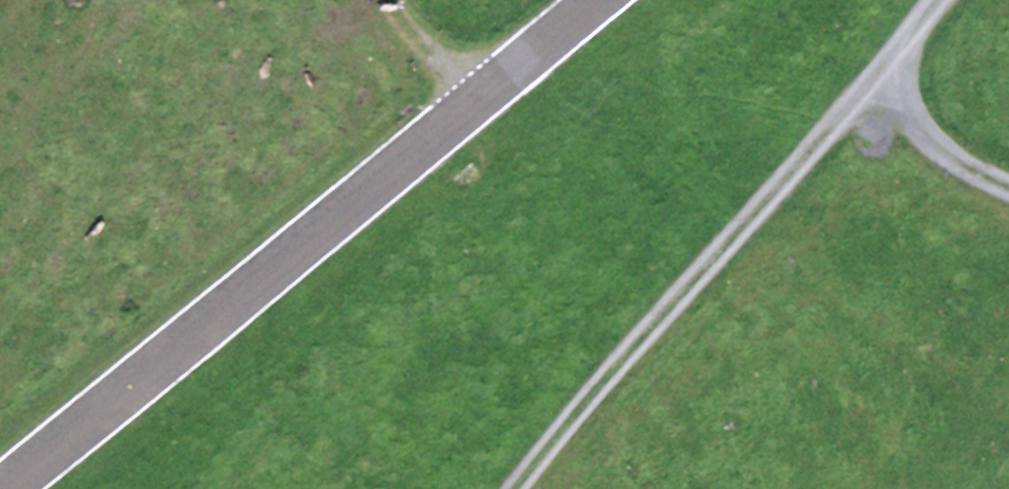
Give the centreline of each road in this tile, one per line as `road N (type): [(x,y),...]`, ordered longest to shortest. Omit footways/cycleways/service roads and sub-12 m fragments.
road 1 (primary): [(596,0),(7,488)]
road 2 (track): [(543,488),(882,103),(959,0)]
road 3 (track): [(882,103),(975,181),(1008,196)]
road 4 (track): [(482,97),(441,71),(390,0)]

